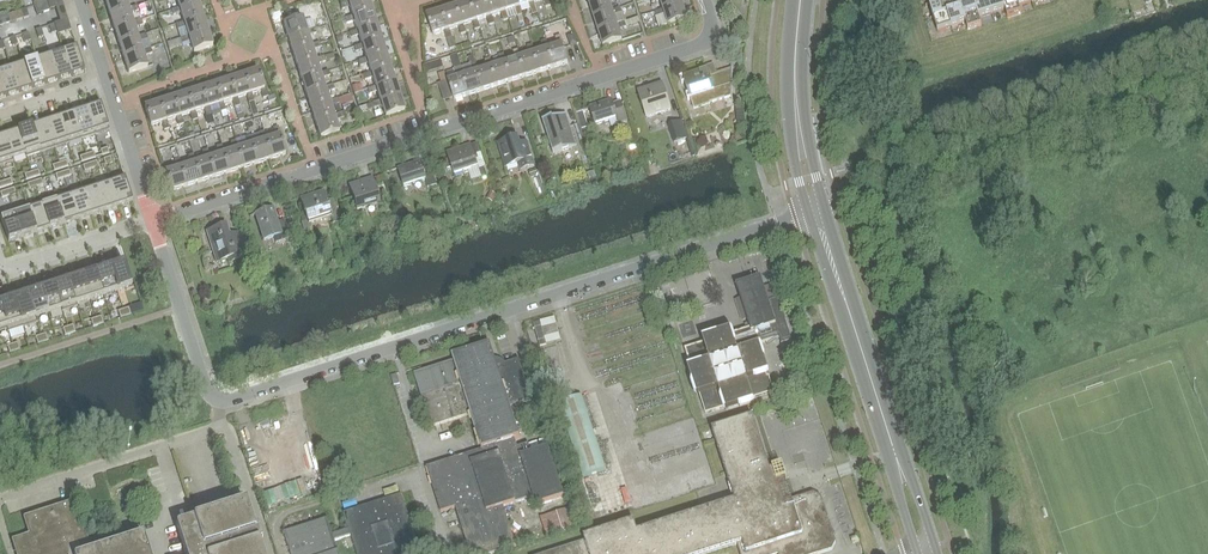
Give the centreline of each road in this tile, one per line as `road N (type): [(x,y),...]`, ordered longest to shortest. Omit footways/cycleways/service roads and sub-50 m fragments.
road 1 (residential): [(153,223),(204,382),(220,399),(808,214)]
road 2 (residential): [(153,223),(698,46),(711,28),(705,0)]
road 3 (track): [(1207,320),(1013,390)]
road 4 (tertiary): [(894,452),(836,272)]
road 5 (residential): [(153,223),(0,275)]
road 6 (residential): [(107,81),(153,223)]

